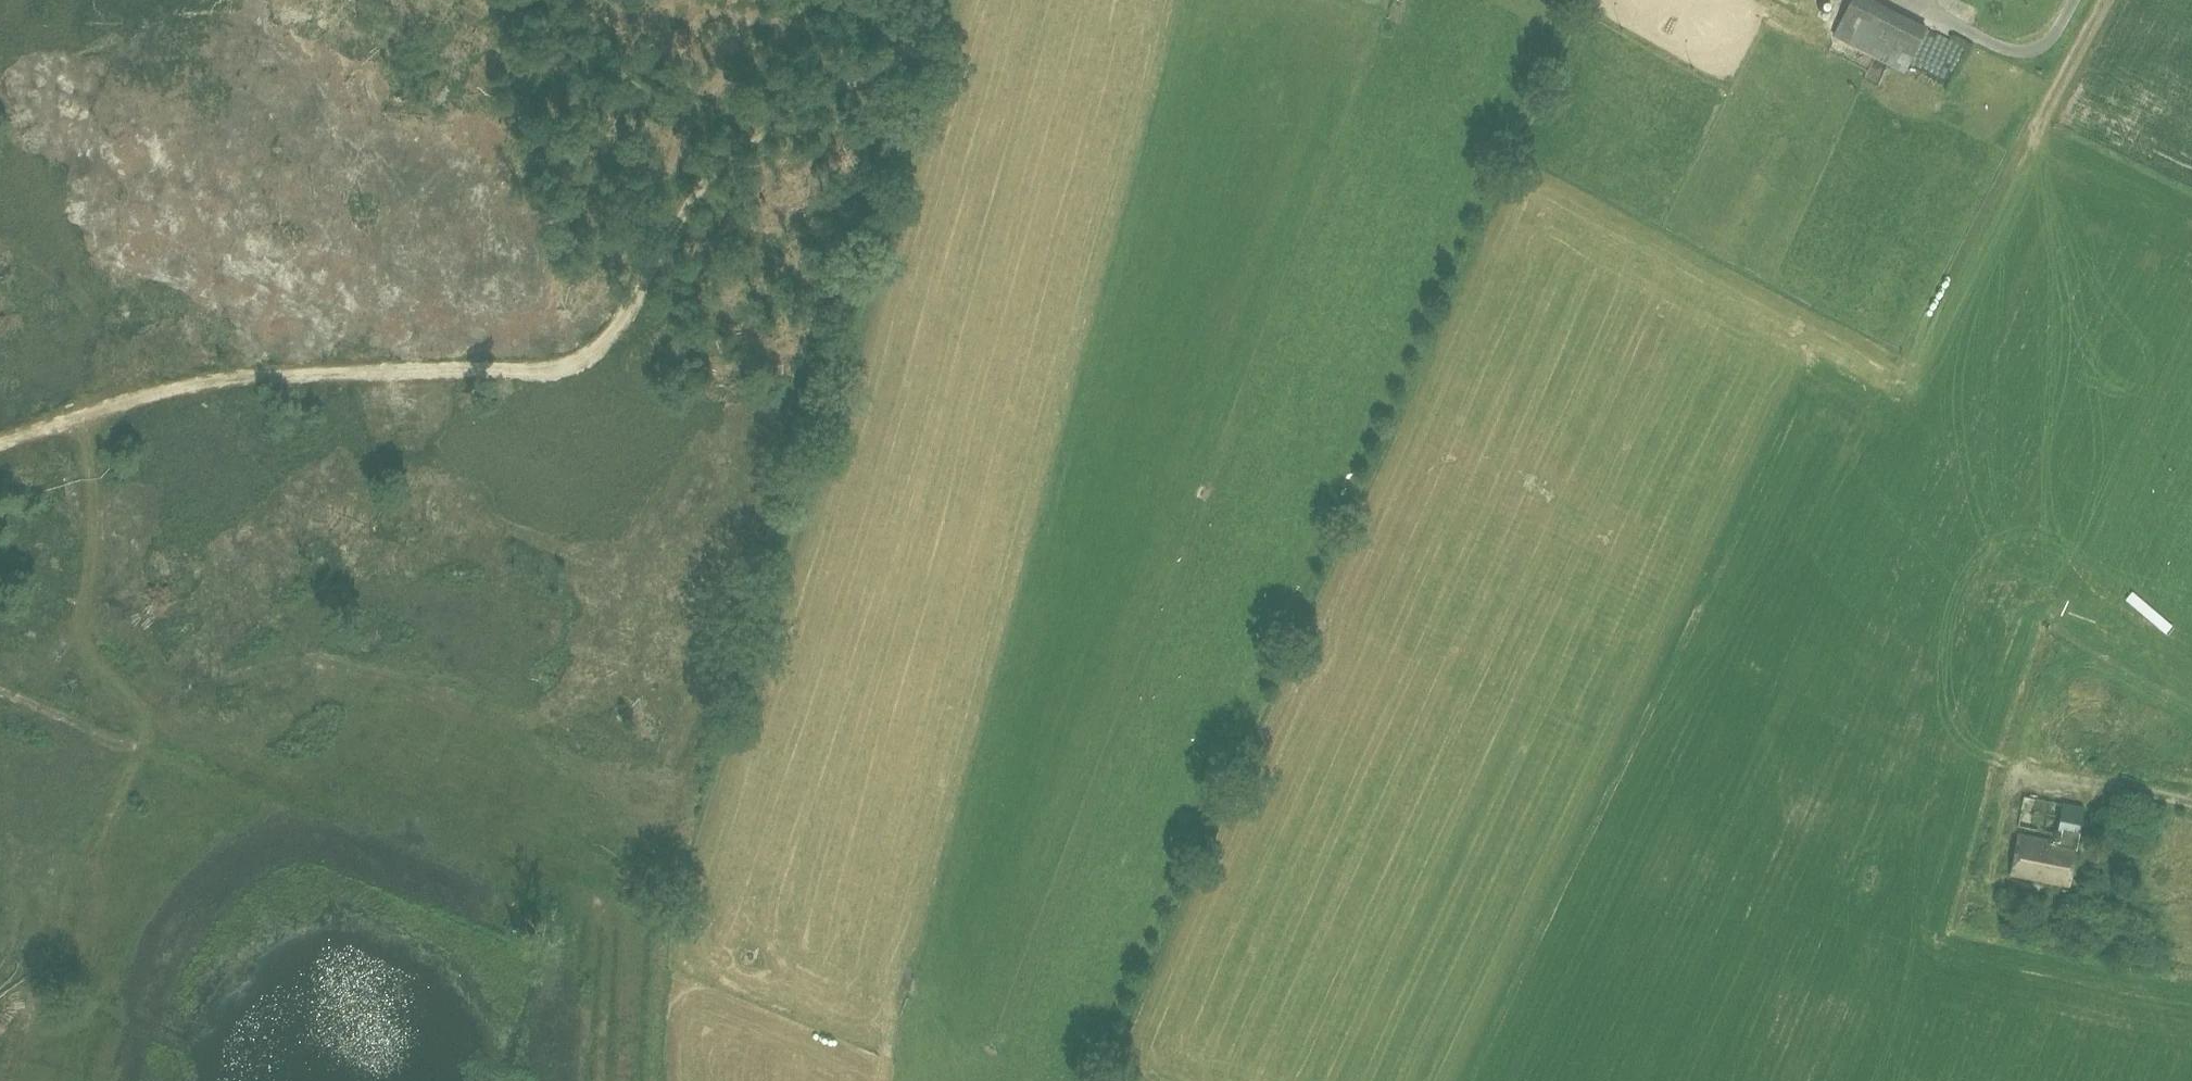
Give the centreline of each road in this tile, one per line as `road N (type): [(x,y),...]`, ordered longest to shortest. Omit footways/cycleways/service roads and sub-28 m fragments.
road 1 (unclassified): [(1939,0),(1976,25),(2038,29),(2066,0)]

